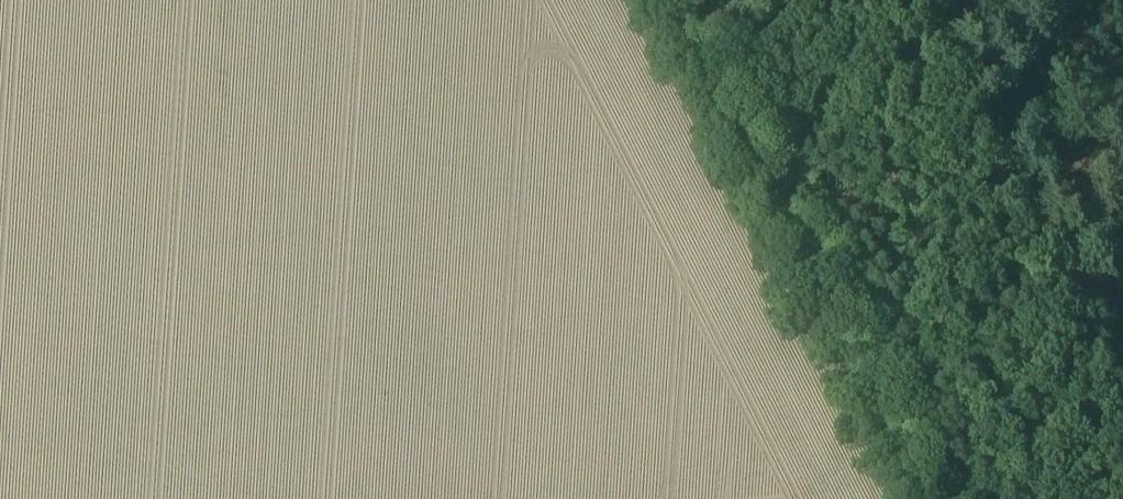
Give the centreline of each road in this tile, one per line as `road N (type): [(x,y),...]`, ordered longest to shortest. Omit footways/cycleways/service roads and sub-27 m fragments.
road 1 (track): [(916,0),(1122,353)]

